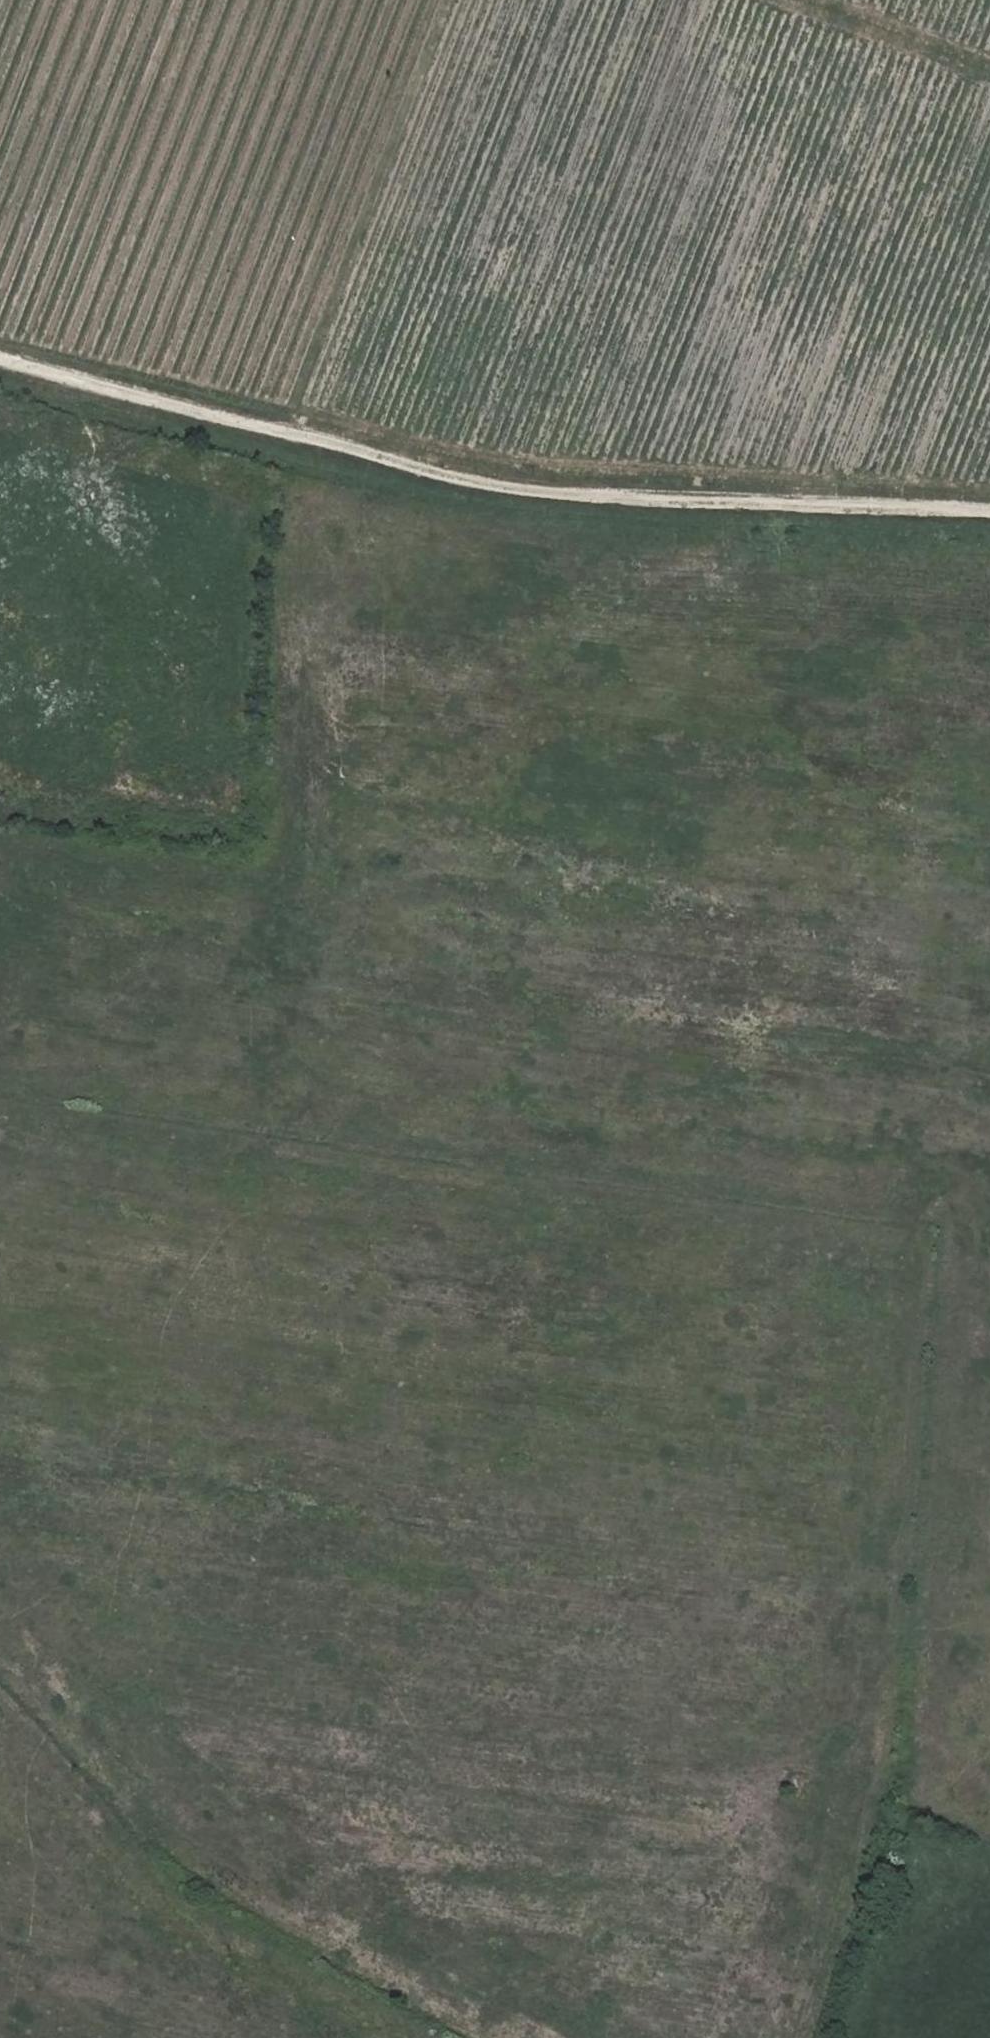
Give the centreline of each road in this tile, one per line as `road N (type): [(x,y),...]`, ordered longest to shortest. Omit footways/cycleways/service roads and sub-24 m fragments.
road 1 (track): [(989,523),(510,494),(0,360)]

